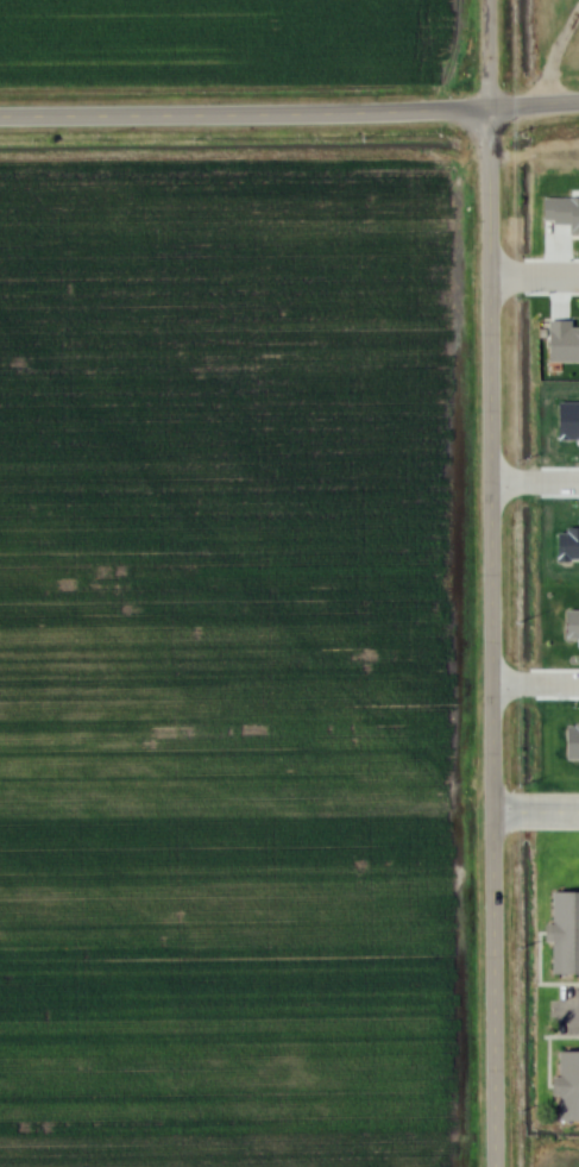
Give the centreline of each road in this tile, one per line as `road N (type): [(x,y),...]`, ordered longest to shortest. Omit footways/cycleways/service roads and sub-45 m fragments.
road 1 (tertiary): [(493,807),(489,109)]
road 2 (tertiary): [(489,109),(0,115)]
road 3 (tertiary): [(493,1166),(493,807)]

